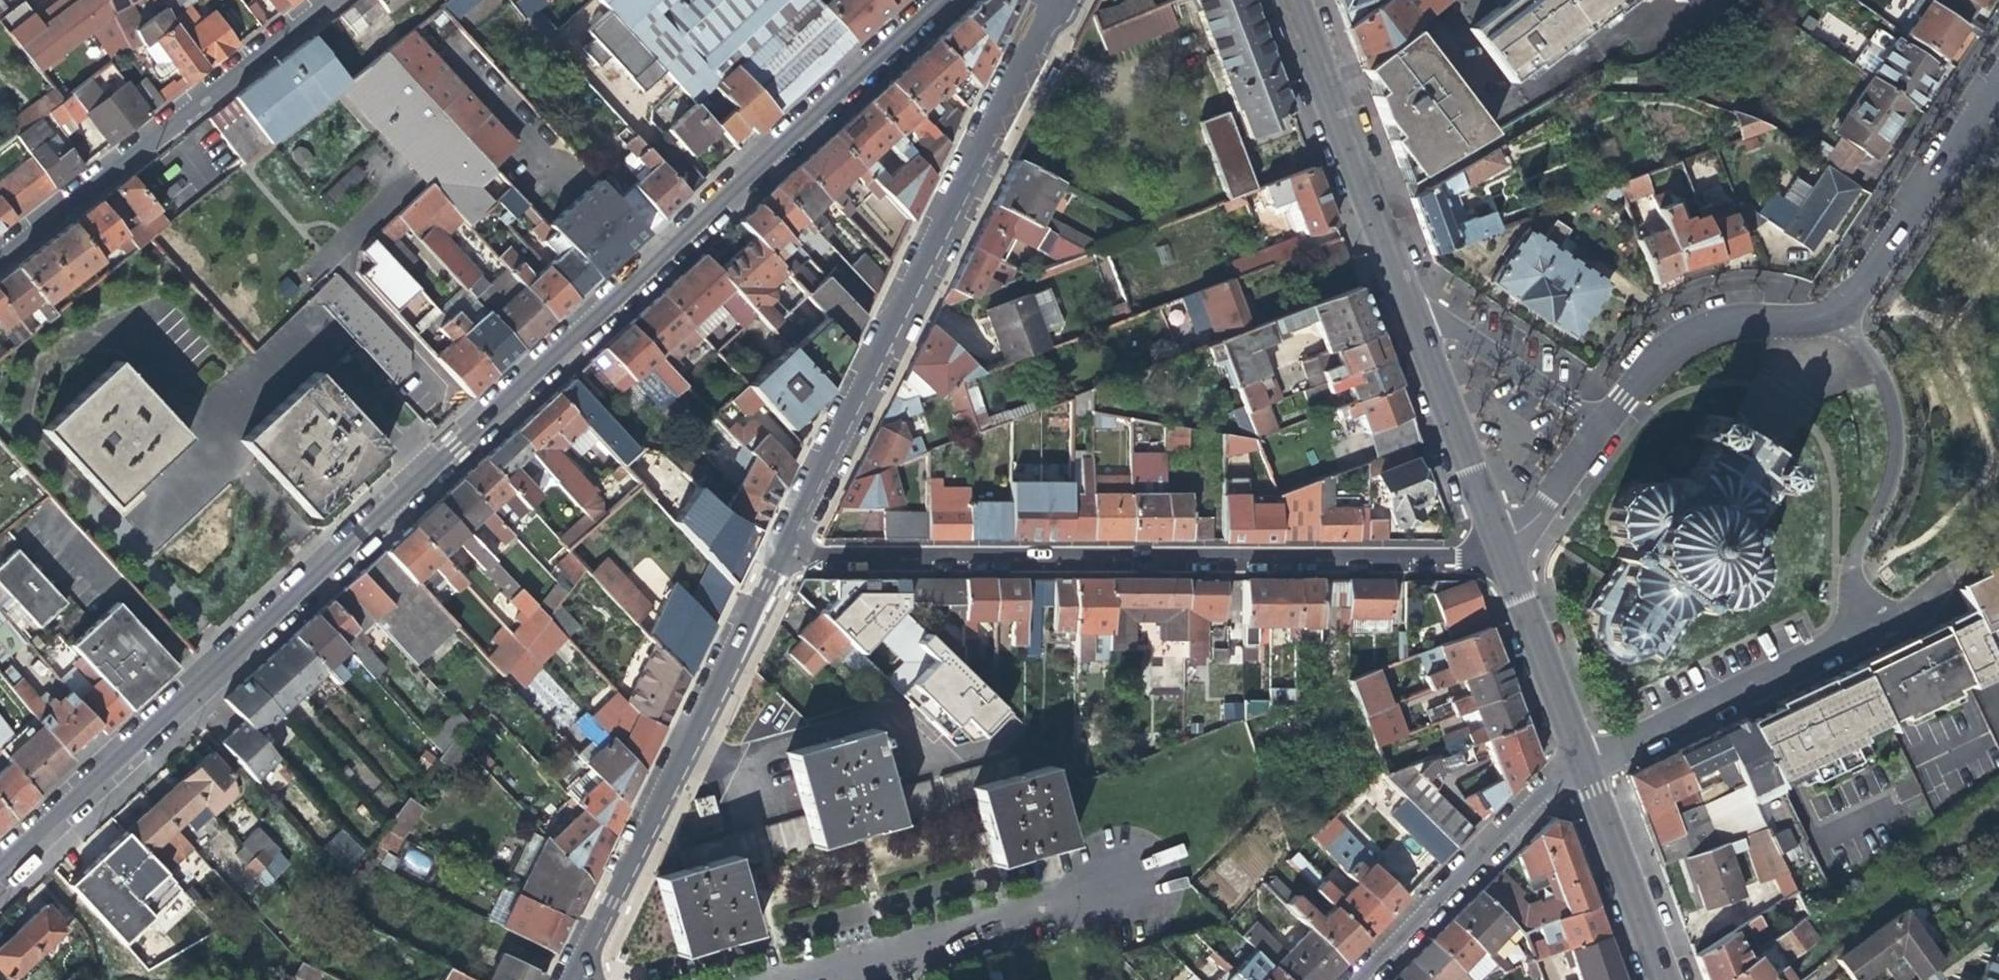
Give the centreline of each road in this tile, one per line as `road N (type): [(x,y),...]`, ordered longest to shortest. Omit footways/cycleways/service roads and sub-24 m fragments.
road 1 (tertiary): [(940,0),(0,881)]
road 2 (residential): [(1503,557),(826,558),(783,551)]
road 3 (tertiary): [(783,551),(1055,0)]
road 4 (residential): [(323,0),(0,253)]
road 5 (residential): [(800,979),(1151,870)]
road 6 (residential): [(1873,629),(1840,569),(1889,492),(1895,412),(1884,379),(1843,317)]
road 7 (residential): [(1584,771),(1601,755),(1873,629)]
road 8 (residential): [(1576,753),(1353,979)]
road 9 (tertiary): [(1293,0),(1399,284)]
road 10 (tertiary): [(1399,284),(1503,557)]
road 11 (residential): [(1843,317),(1998,78)]
road 12 (residential): [(1843,317),(1756,317),(1713,326),(1675,348),(1607,419)]
road 13 (tertiary): [(574,973),(687,745)]
road 14 (residential): [(1607,419),(1399,284)]
road 15 (residential): [(687,745),(737,762),(899,714)]
road 16 (tertiary): [(1584,771),(1660,979)]
road 17 (tertiary): [(687,745),(783,551)]
road 18 (tertiary): [(1503,557),(1576,753)]
road 19 (residential): [(1607,419),(1503,557)]

